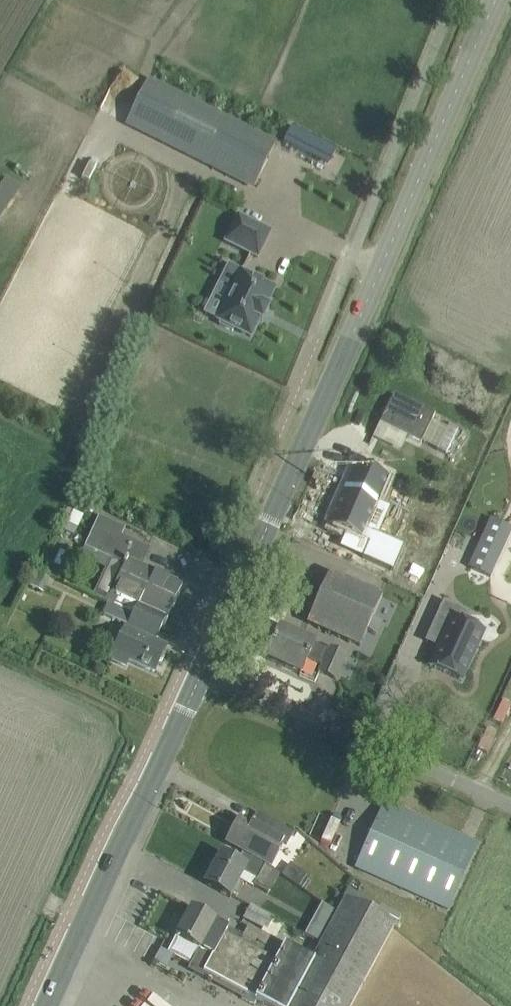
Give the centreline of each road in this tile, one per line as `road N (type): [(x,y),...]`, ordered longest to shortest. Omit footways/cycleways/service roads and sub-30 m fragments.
road 1 (tertiary): [(199,677),(494,0)]
road 2 (tertiary): [(49,1005),(199,677)]
road 3 (unclassified): [(510,806),(199,677)]

